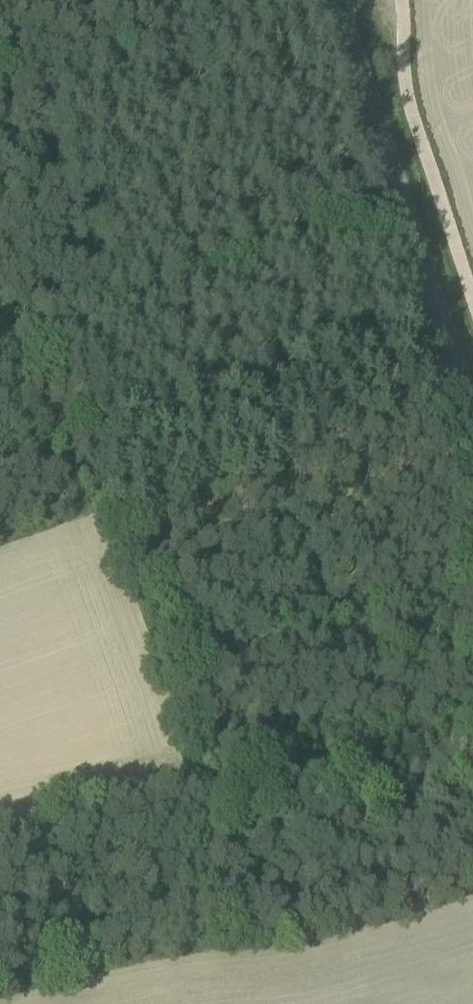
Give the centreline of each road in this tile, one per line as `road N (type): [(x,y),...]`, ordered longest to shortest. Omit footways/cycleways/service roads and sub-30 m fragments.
road 1 (track): [(472,468),(404,479),(369,509),(345,614),(330,626),(250,647),(223,637),(195,574),(193,541),(208,527),(261,508),(321,522),(345,519)]
road 2 (track): [(402,203),(91,345),(58,368),(51,387),(101,489)]
road 3 (tertiary): [(472,406),(332,0)]
road 4 (track): [(244,947),(206,817),(226,795),(472,726)]
road 5 (track): [(264,0),(0,138)]

